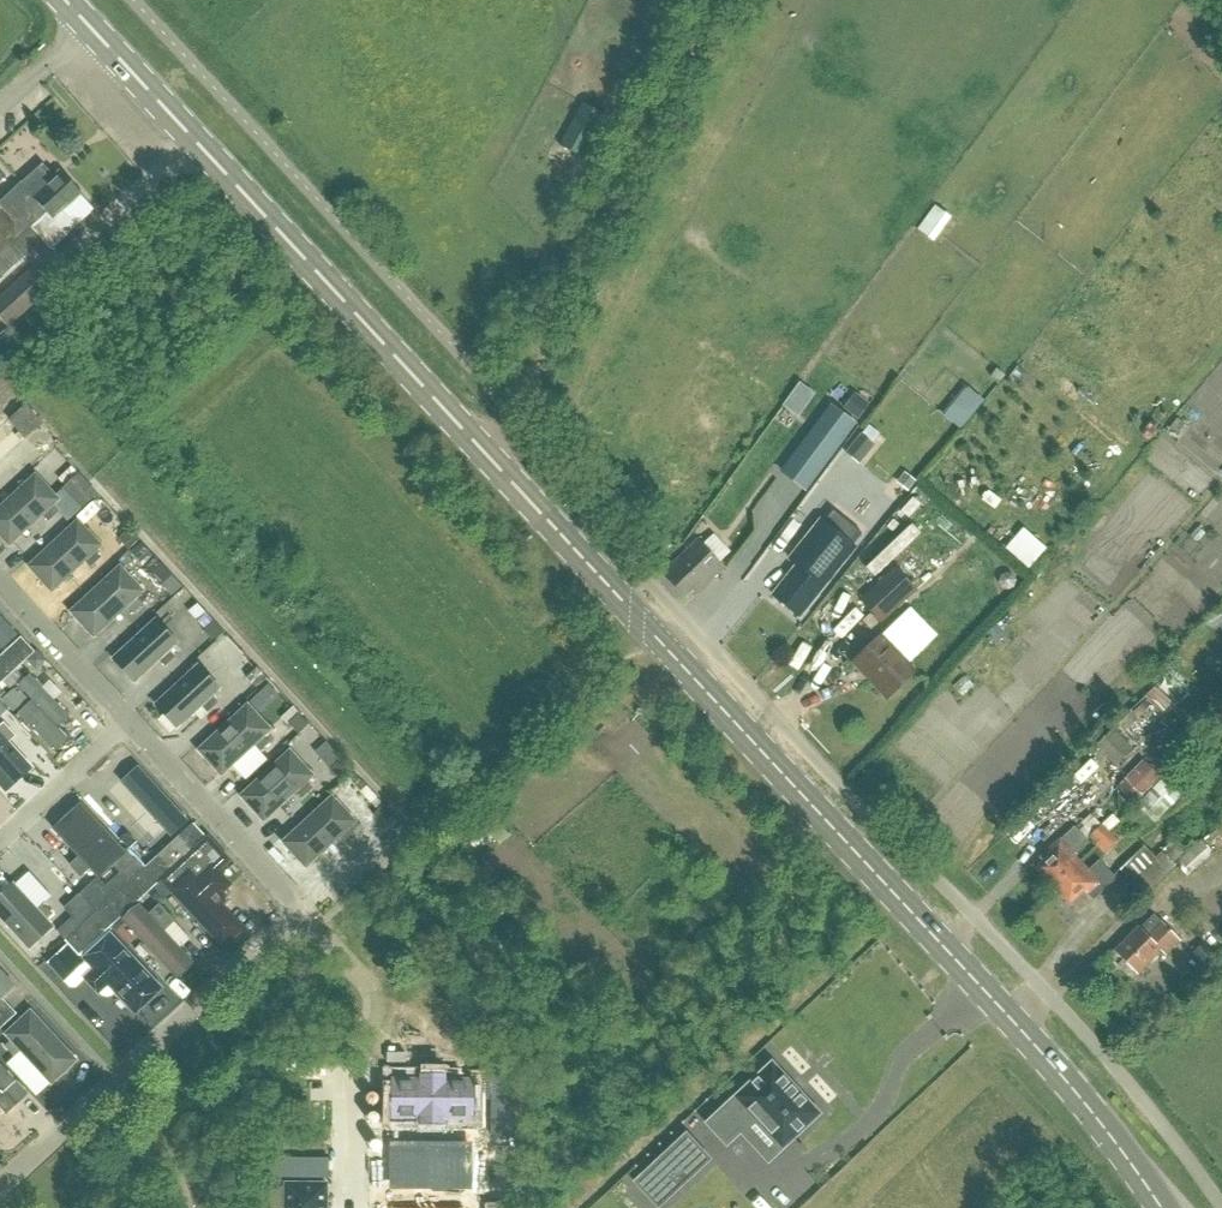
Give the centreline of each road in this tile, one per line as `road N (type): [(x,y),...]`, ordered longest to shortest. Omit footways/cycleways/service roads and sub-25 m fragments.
road 1 (secondary): [(1159,1207),(1107,1131),(976,984),(68,0)]
road 2 (residential): [(127,722),(291,894),(295,915),(0,1191)]
road 3 (track): [(720,0),(511,409),(480,451)]
road 4 (residential): [(0,582),(127,722)]
road 5 (residential): [(0,841),(127,722)]
road 6 (residential): [(360,1207),(358,1070)]

